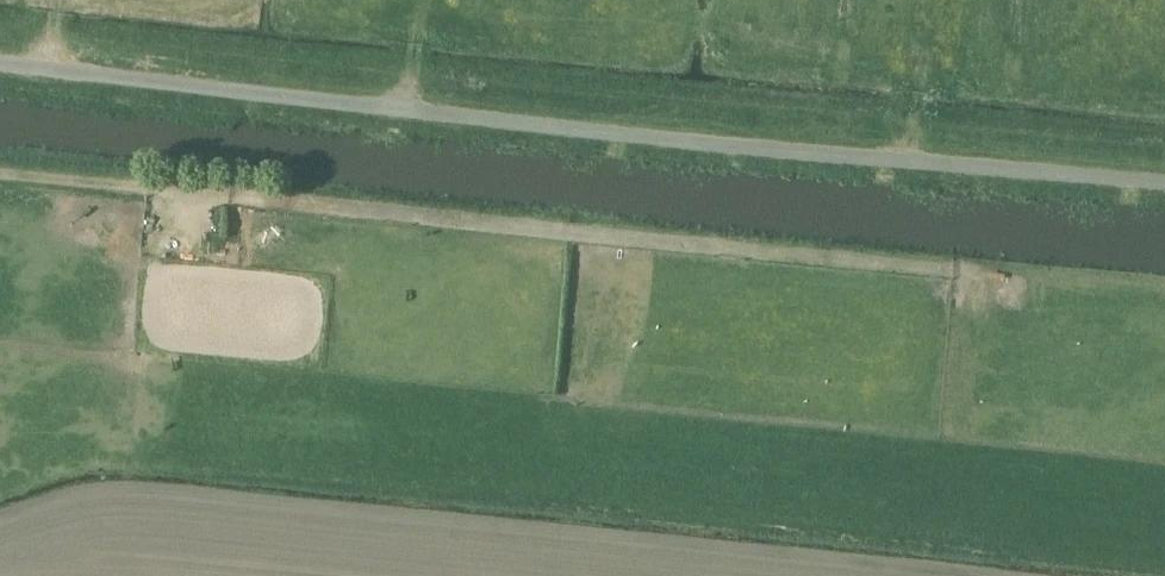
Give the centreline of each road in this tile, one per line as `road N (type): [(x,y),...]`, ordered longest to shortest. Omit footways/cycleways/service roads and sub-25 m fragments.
road 1 (unclassified): [(1164,185),(674,143),(0,64)]
road 2 (track): [(977,269),(0,172)]

